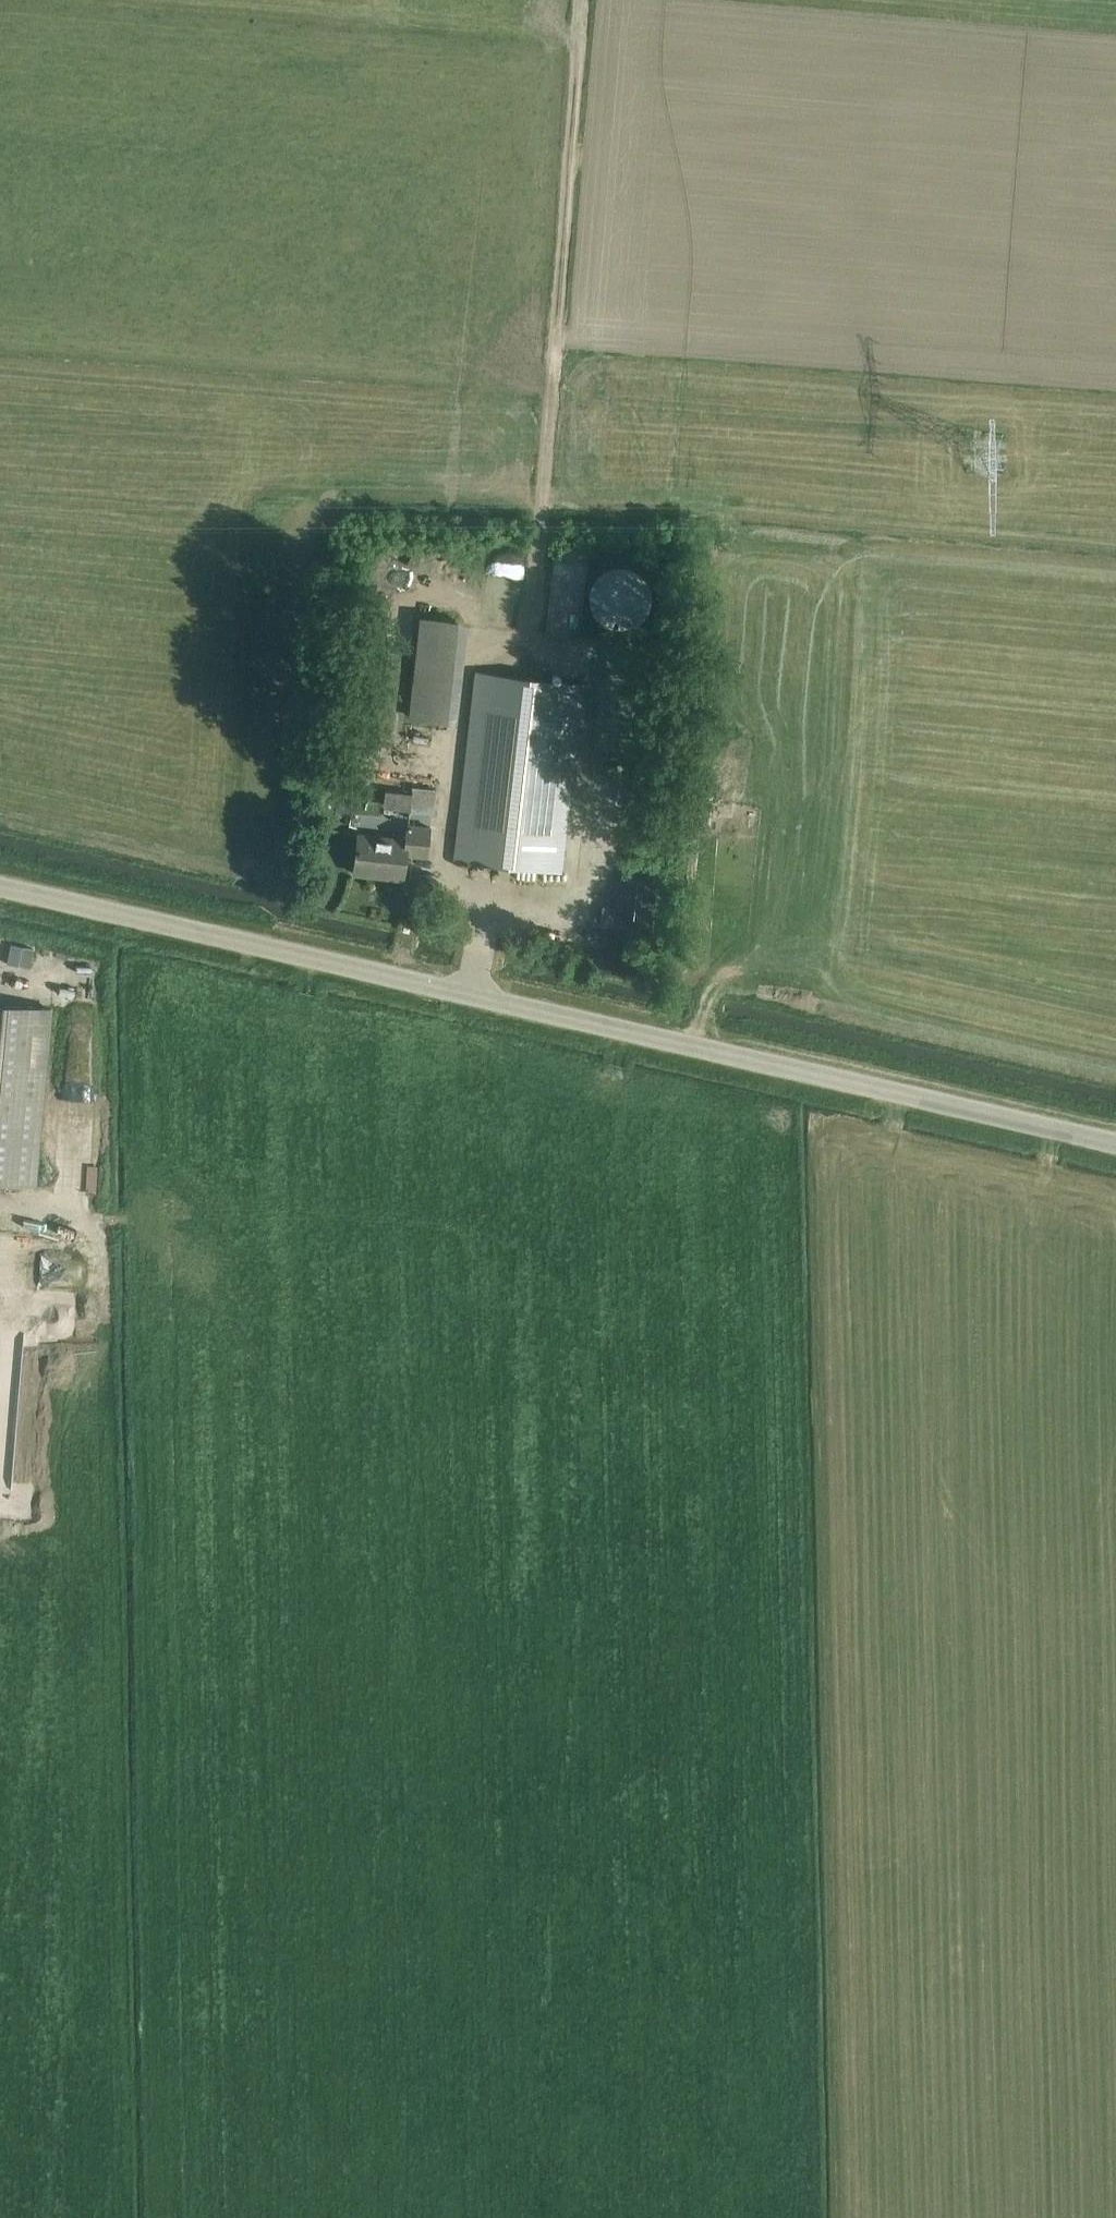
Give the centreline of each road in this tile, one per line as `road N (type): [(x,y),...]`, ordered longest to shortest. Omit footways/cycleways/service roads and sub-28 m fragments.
road 1 (unclassified): [(1115,1143),(0,886)]

